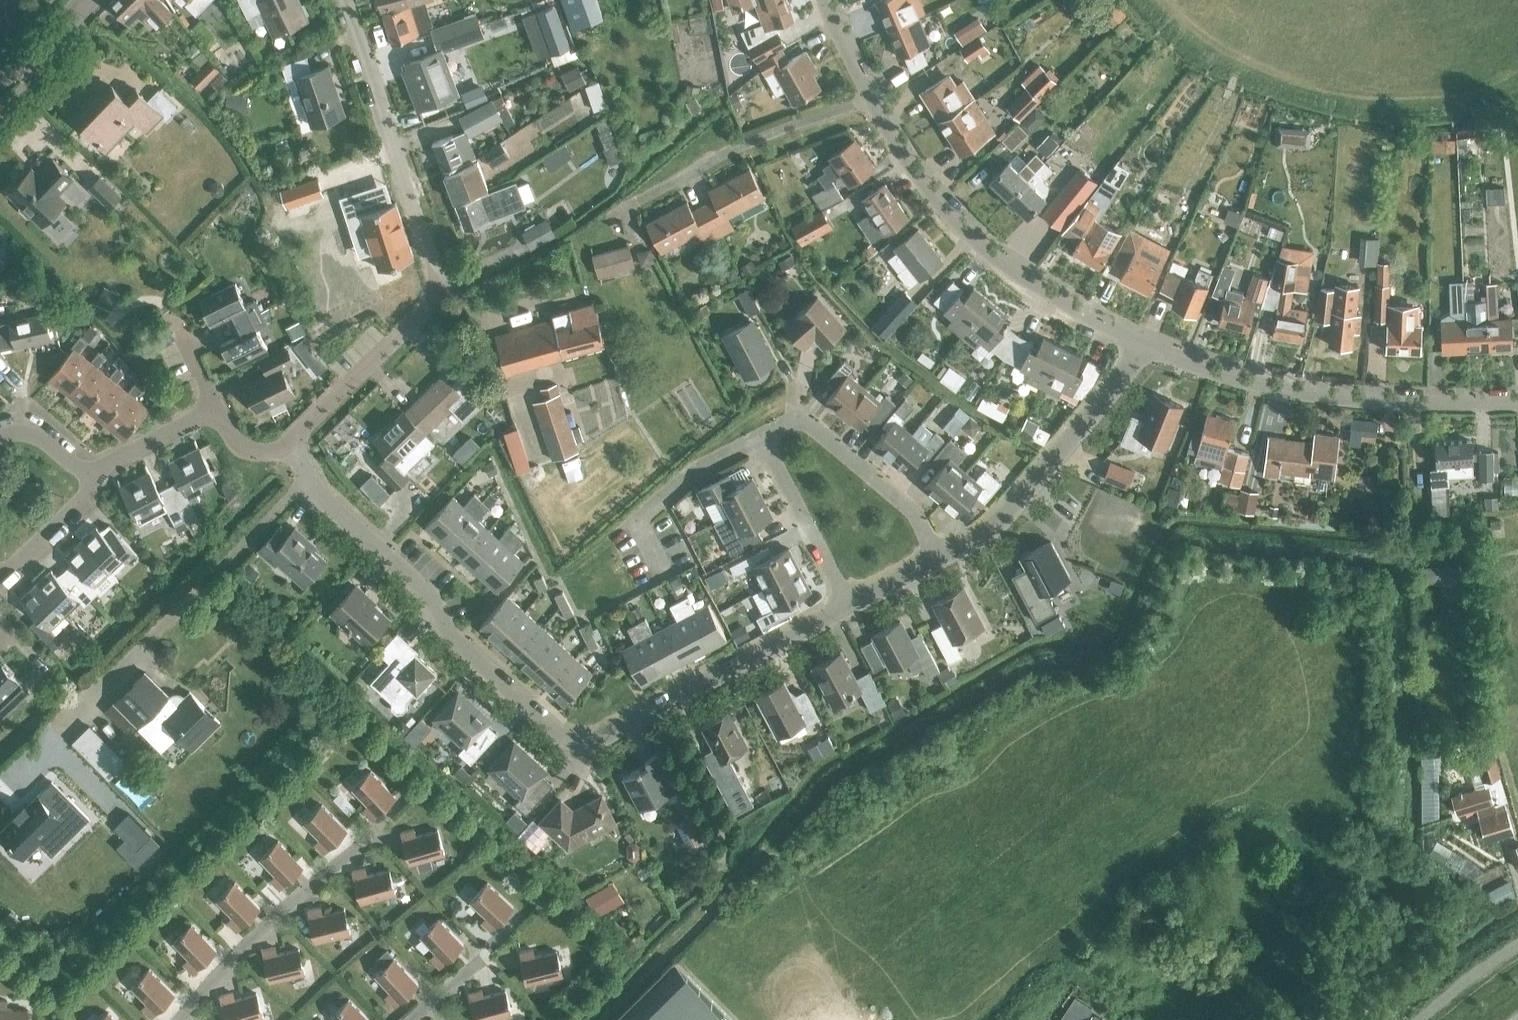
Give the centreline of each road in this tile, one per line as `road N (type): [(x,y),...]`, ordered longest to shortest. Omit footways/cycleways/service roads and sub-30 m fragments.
road 1 (residential): [(291,442),(325,499),(430,595),(450,635),(574,742),(603,737),(850,605)]
road 2 (residential): [(937,559),(913,513),(799,416),(761,435),(850,605)]
road 3 (residential): [(866,95),(934,198),(992,256),(1148,347)]
road 4 (residential): [(1148,347),(1259,382),(1348,398),(1517,400)]
road 5 (residential): [(937,559),(993,529),(1148,347)]
road 6 (residential): [(348,0),(440,285)]
road 7 (residential): [(658,201),(866,95)]
road 8 (residential): [(291,442),(440,285)]
road 9 (residential): [(85,472),(214,407)]
road 10 (residential): [(0,576),(84,497),(85,472)]

